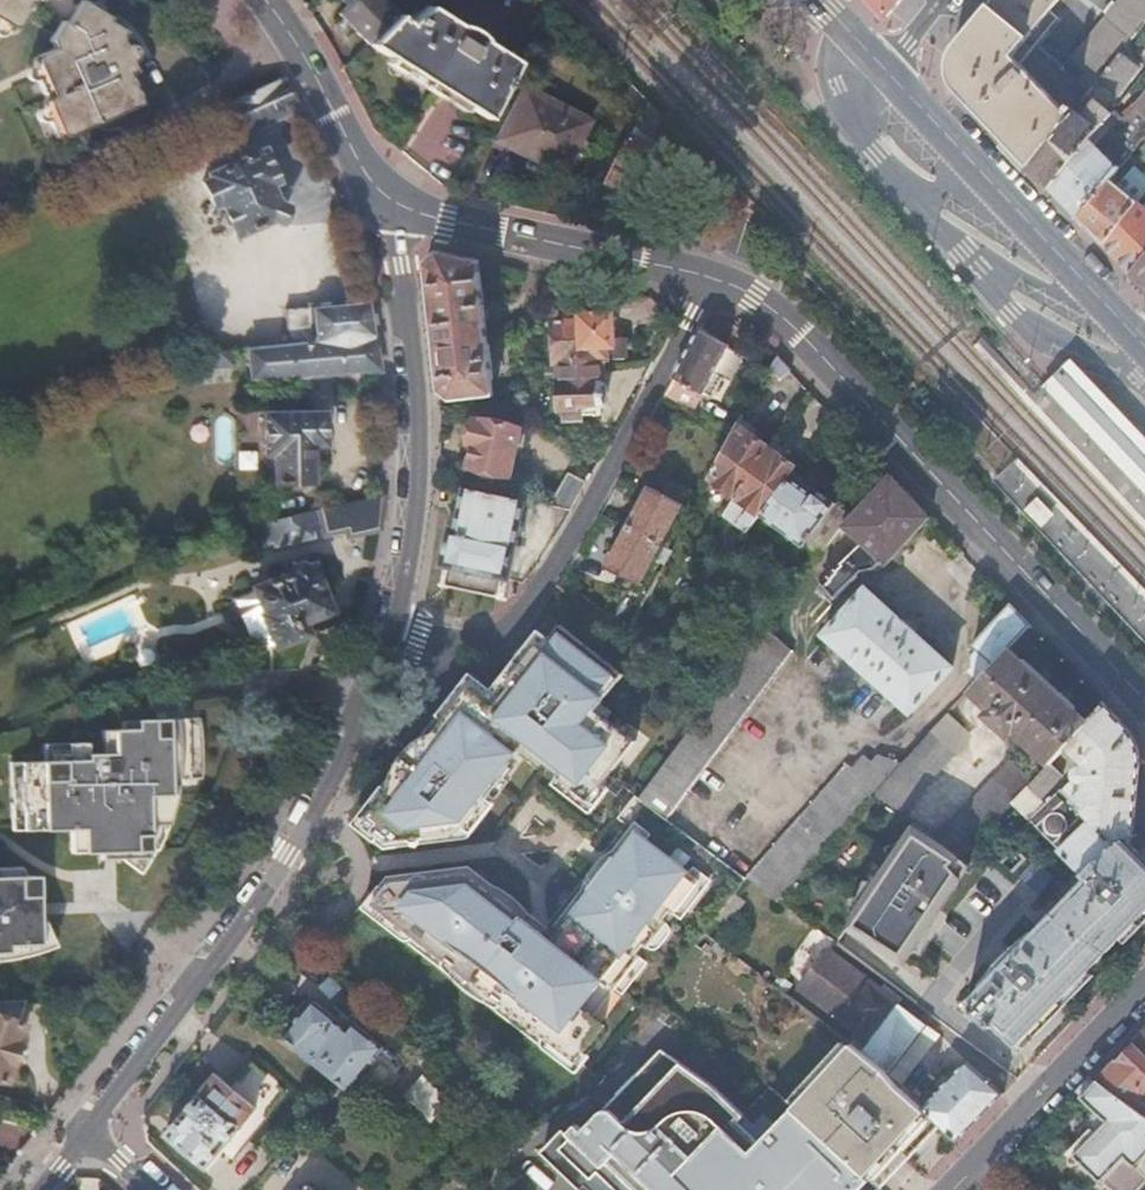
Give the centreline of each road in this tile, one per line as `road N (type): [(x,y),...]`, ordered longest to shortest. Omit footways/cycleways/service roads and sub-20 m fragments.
road 1 (residential): [(1144,701),(808,340),(756,297),(715,281)]
road 2 (residential): [(87,1128),(304,832),(398,626)]
road 3 (residential): [(715,281),(524,614),(497,640),(474,643)]
road 4 (residential): [(398,626),(415,541),(418,364),(396,233),(402,205)]
road 5 (unclassified): [(884,70),(1144,345)]
road 6 (residential): [(715,281),(402,205)]
road 7 (secondary): [(1144,987),(955,1189)]
road 8 (unclassified): [(264,0),(315,75),(372,184),(402,205)]

